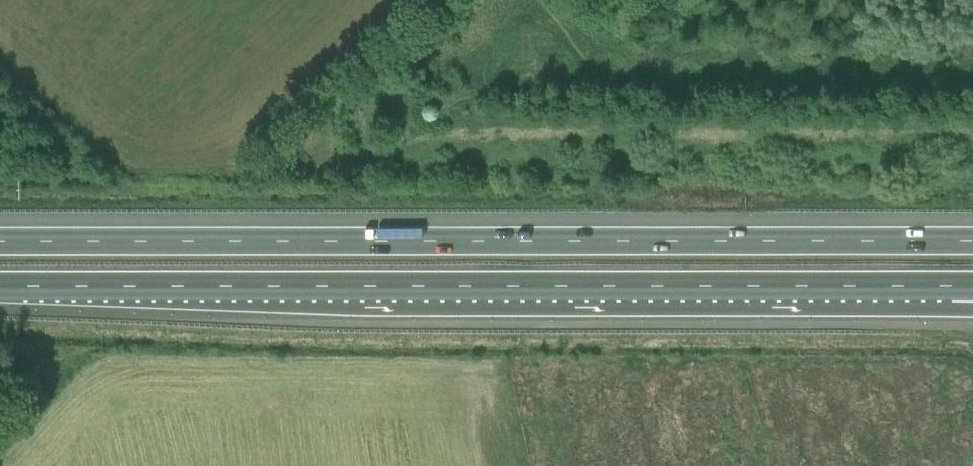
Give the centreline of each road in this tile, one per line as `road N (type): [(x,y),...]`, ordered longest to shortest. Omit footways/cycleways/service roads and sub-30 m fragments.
road 1 (motorway): [(972,244),(0,244)]
road 2 (motorway): [(0,288),(952,290)]
road 3 (track): [(452,0),(218,182)]
road 4 (track): [(0,427),(58,359),(0,359)]

